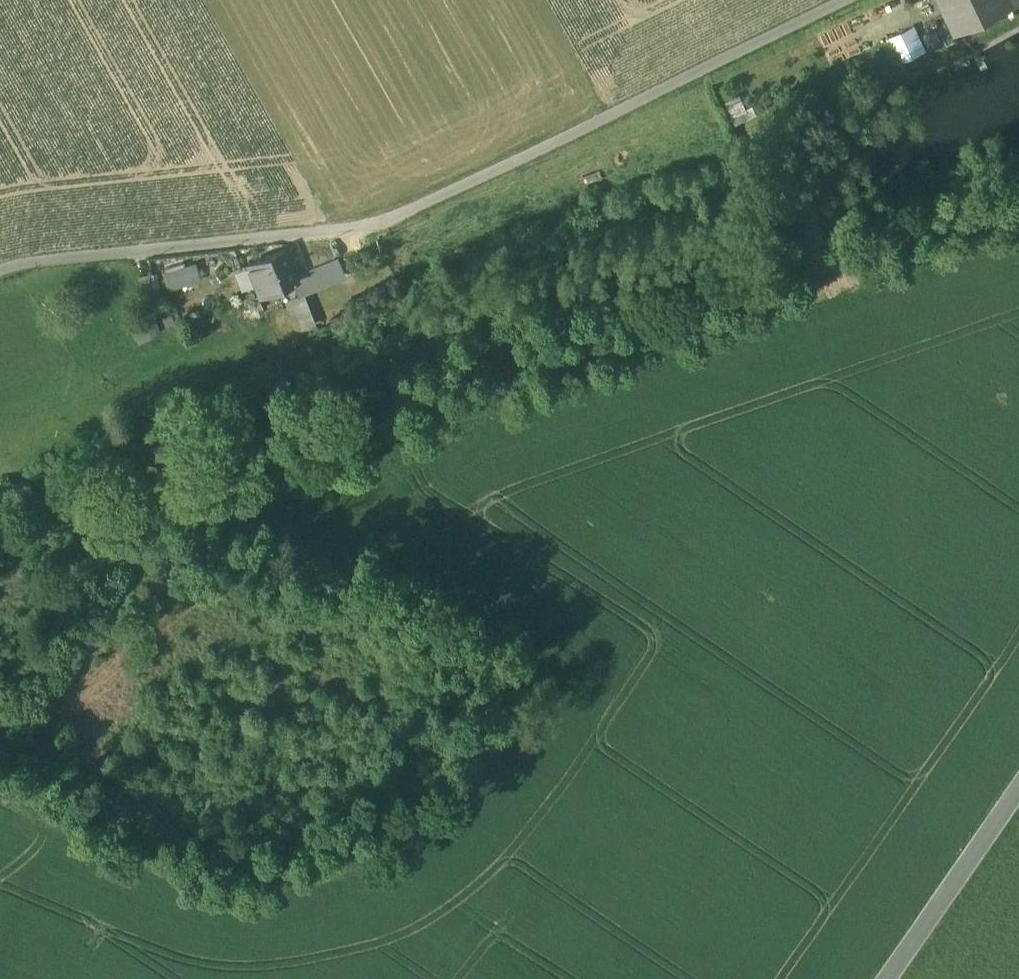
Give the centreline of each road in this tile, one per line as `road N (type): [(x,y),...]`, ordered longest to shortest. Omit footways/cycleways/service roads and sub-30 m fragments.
road 1 (residential): [(848,0),(371,229),(0,274)]
road 2 (residential): [(1018,787),(885,978)]

